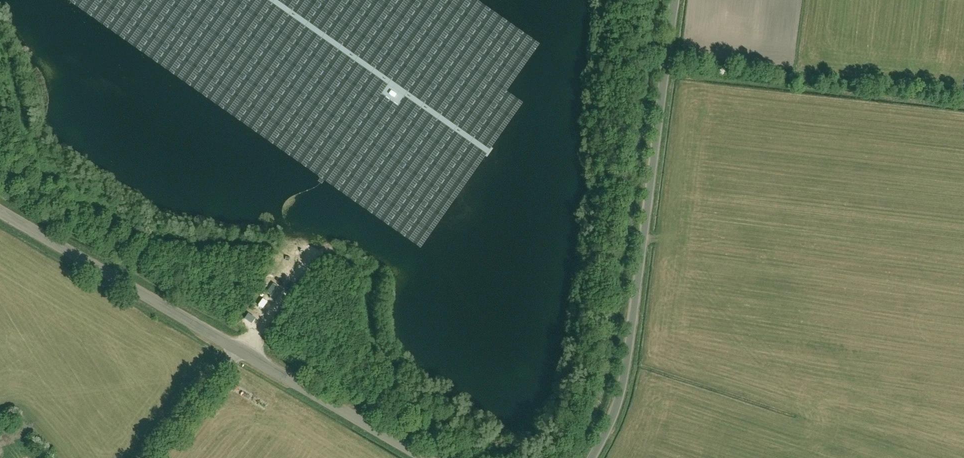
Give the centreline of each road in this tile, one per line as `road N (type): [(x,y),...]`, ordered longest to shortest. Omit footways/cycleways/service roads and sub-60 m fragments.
road 1 (unclassified): [(423,457),(0,211)]
road 2 (unclassified): [(593,457),(623,388),(671,0)]

